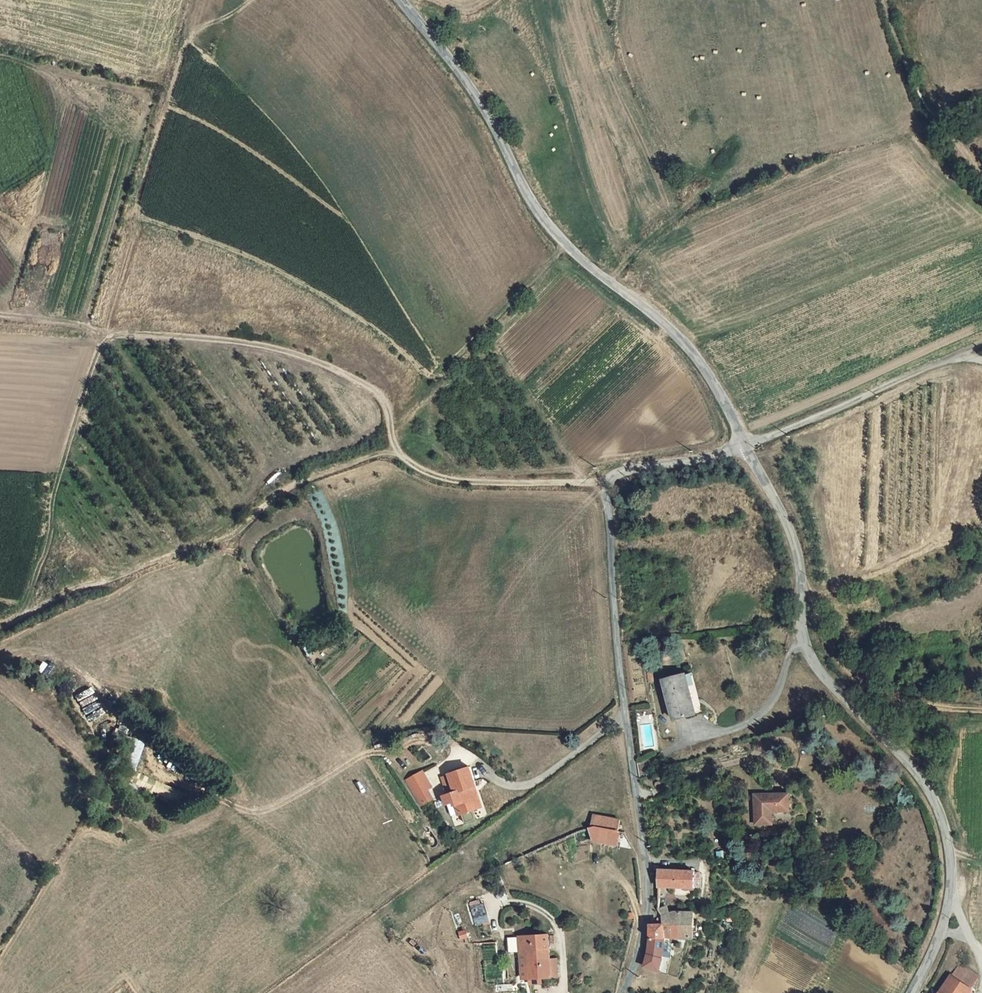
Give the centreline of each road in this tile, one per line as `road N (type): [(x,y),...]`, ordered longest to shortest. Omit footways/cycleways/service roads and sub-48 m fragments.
road 1 (unclassified): [(623,992),(646,909),(604,484),(618,473),(746,448)]
road 2 (unclassified): [(746,448),(802,549),(804,641),(826,679),(905,758),(948,833),(947,919),(910,992)]
road 3 (unclassified): [(398,0),(457,66),(554,236),(685,339),(746,448)]
road 4 (track): [(0,326),(229,341),(322,363),(376,391),(396,452)]
road 5 (track): [(0,628),(75,591),(228,542),(288,489),(396,452)]
road 6 (track): [(396,452),(451,482),(604,484)]
road 7 (track): [(886,0),(921,96),(981,166)]

